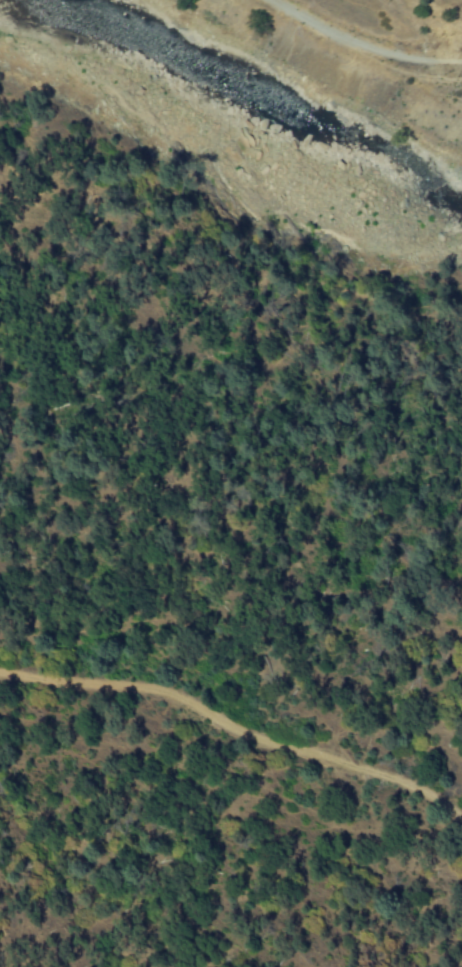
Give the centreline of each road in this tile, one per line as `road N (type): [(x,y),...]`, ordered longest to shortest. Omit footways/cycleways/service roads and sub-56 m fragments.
road 1 (track): [(461,57),(442,61),(352,38),(275,0)]

